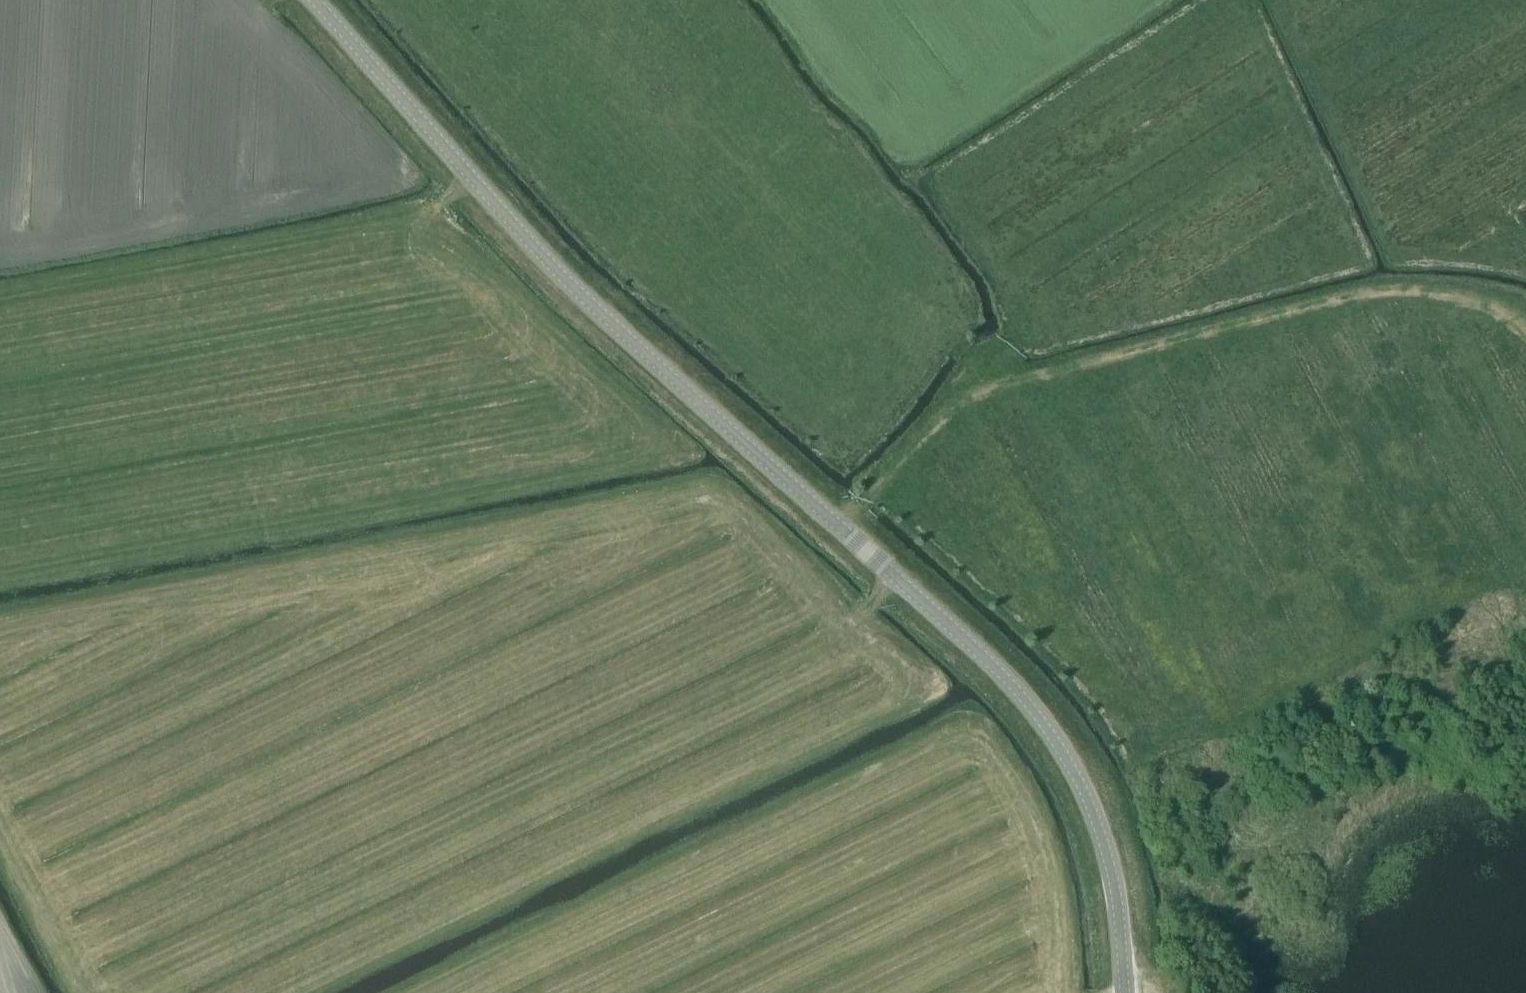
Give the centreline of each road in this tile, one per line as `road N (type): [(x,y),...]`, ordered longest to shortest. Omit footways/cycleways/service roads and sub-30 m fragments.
road 1 (tertiary): [(1126,992),(1116,888),(1099,827),(1034,710),(541,256),(312,0)]

